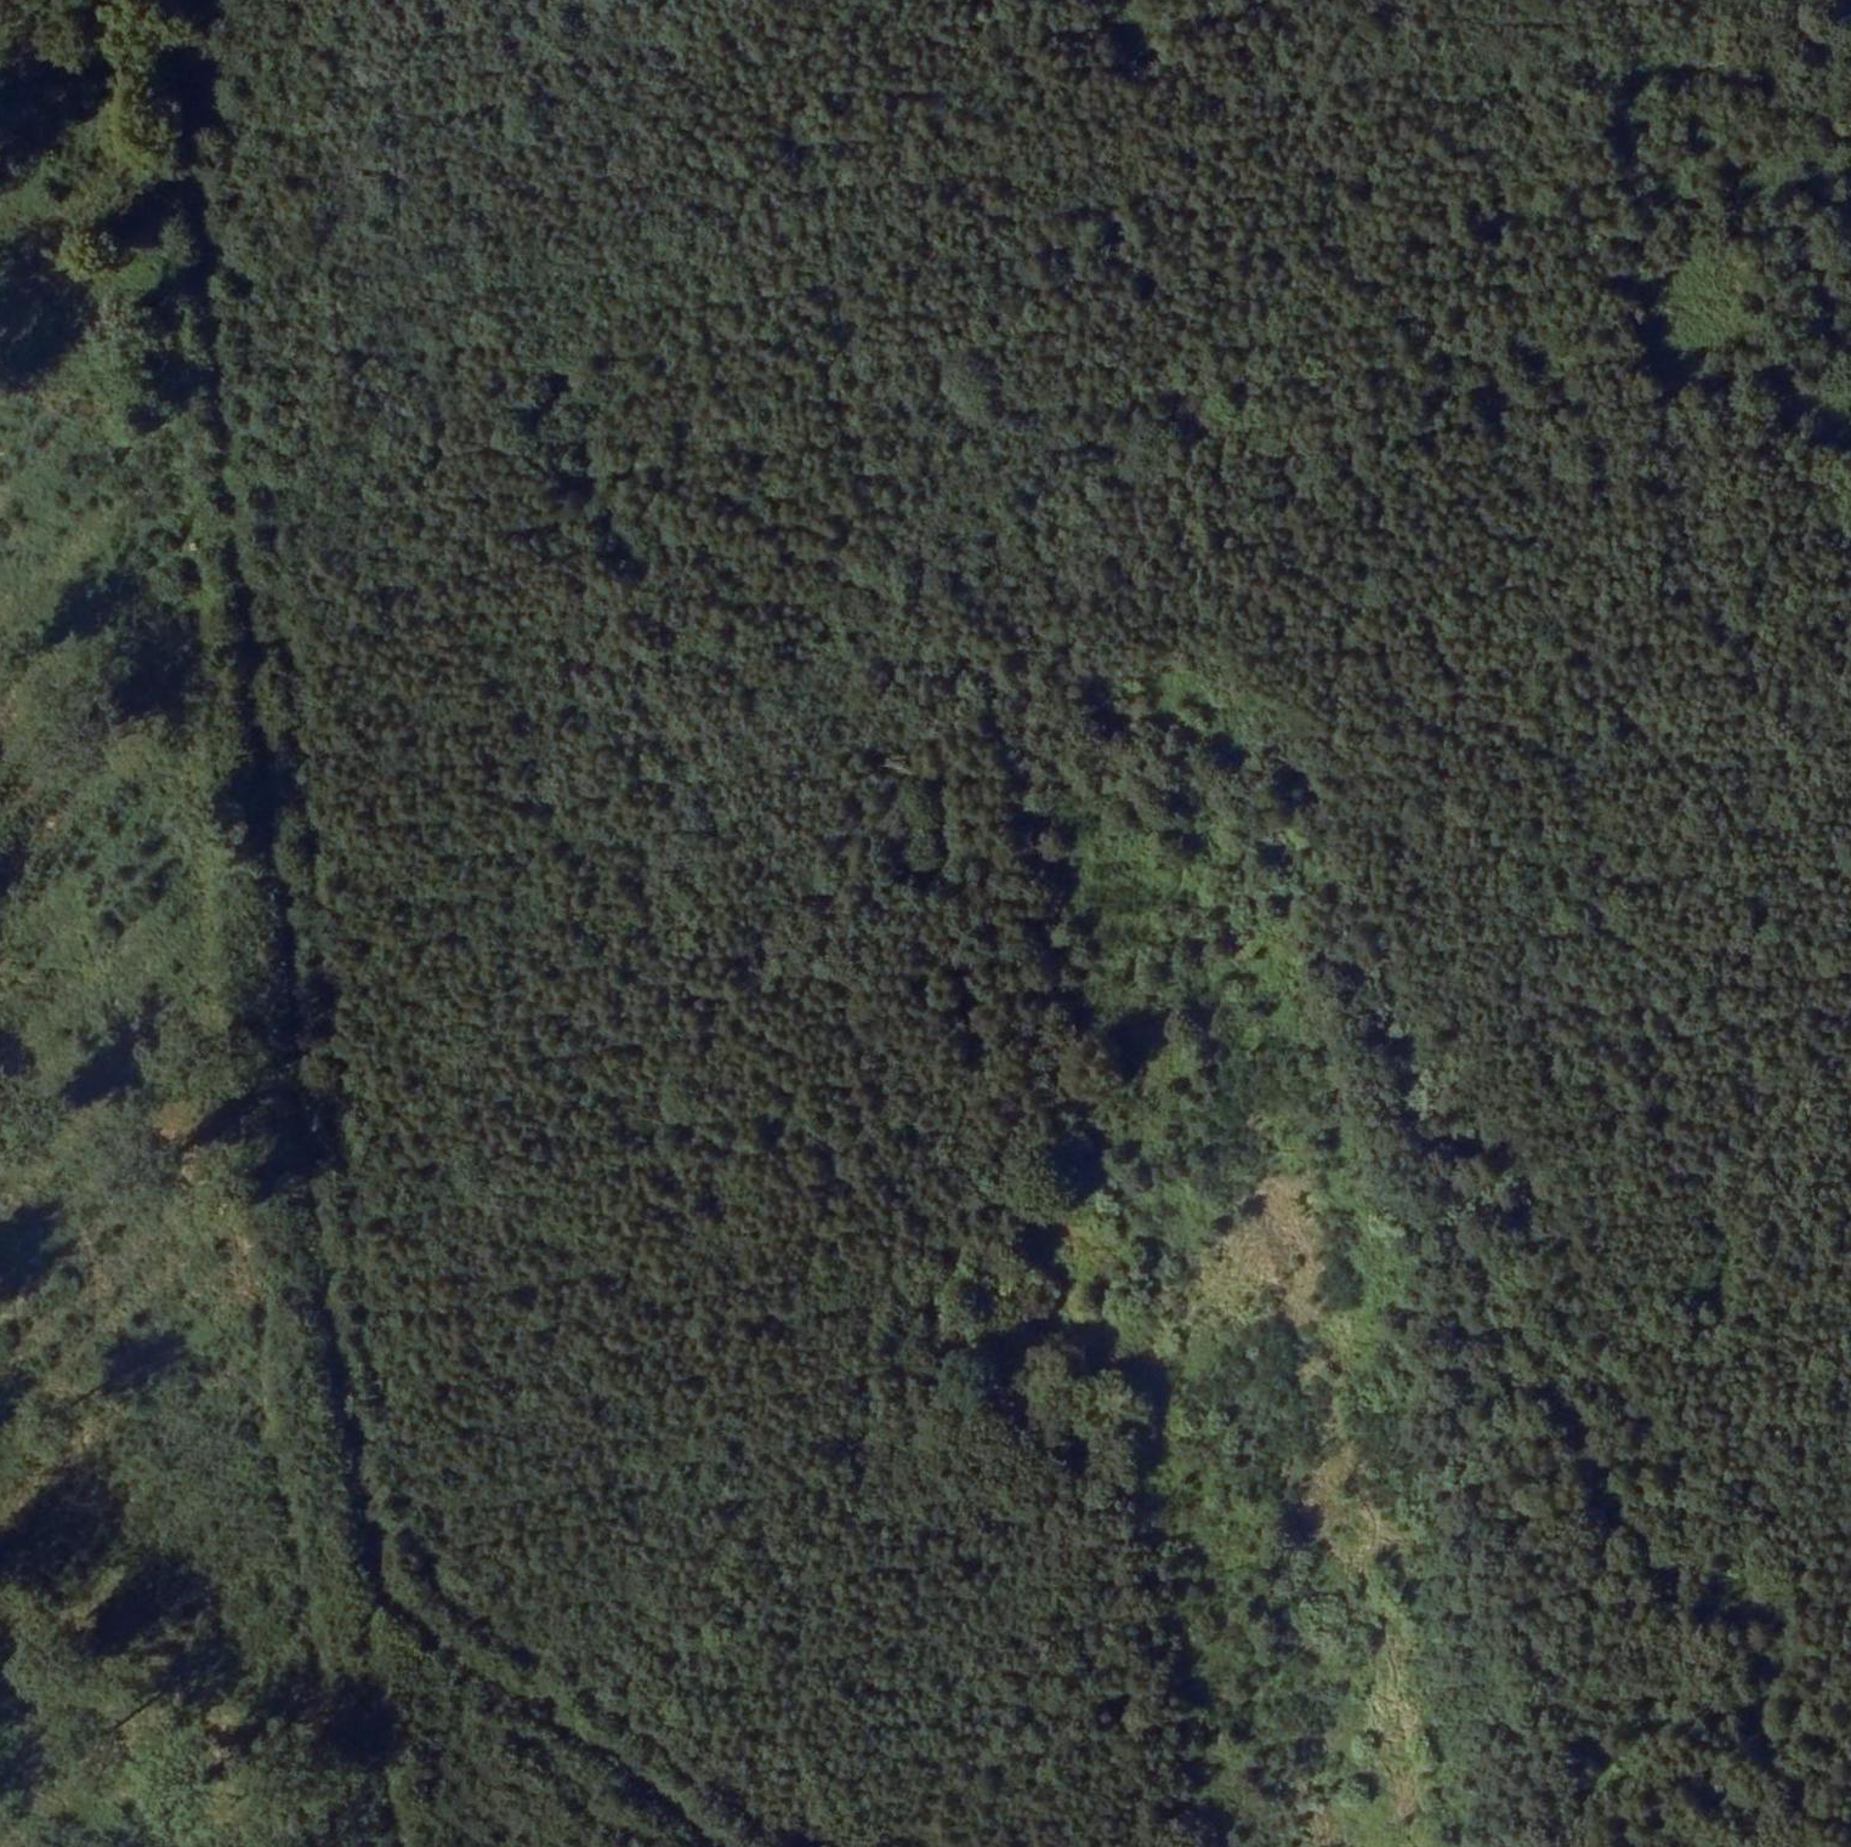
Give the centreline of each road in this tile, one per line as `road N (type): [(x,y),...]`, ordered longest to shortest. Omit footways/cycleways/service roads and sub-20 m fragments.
road 1 (track): [(198,0),(382,1594)]
road 2 (track): [(749,1846),(382,1594)]

